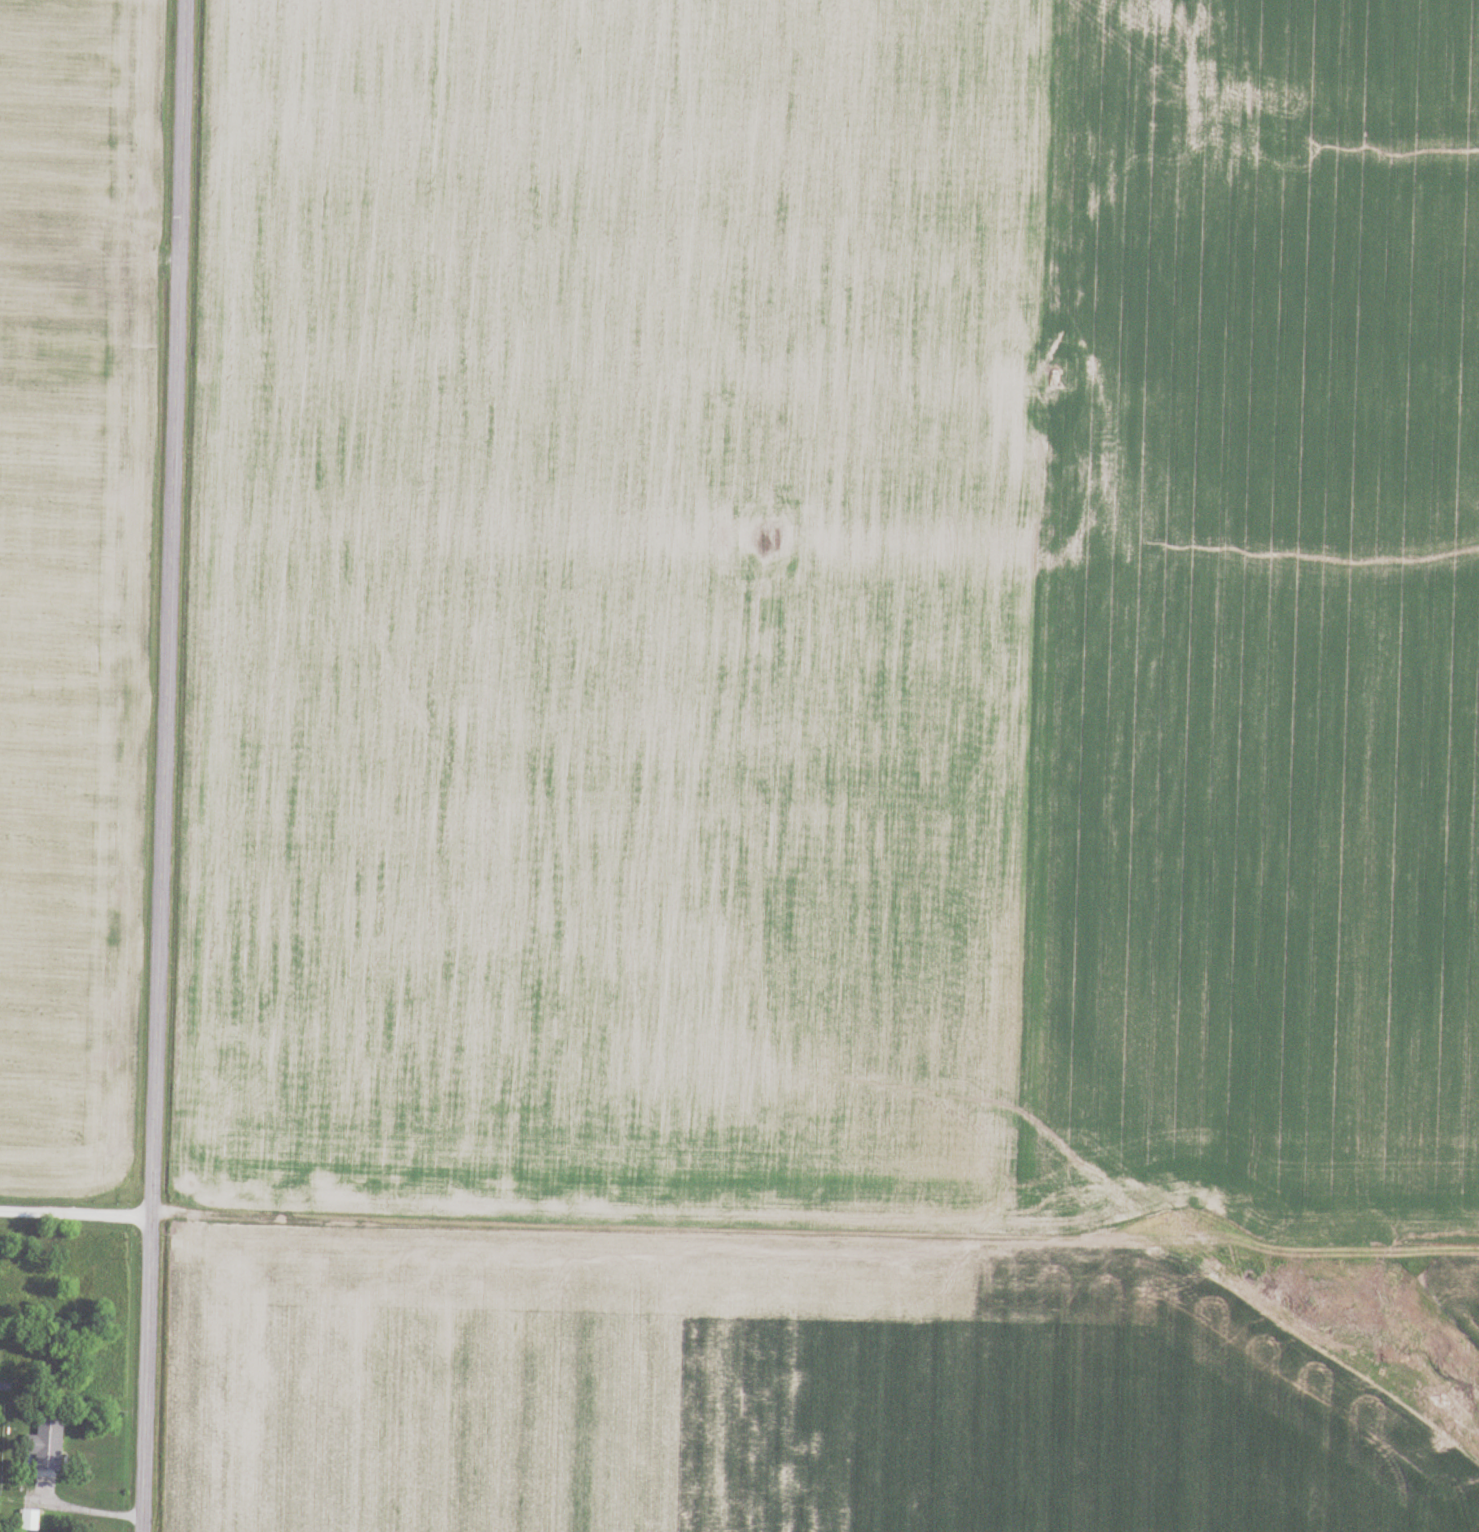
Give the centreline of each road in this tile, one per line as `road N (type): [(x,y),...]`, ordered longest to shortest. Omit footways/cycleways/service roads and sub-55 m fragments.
road 1 (residential): [(144,1531),(187,0)]
road 2 (residential): [(1233,1281),(1186,1266),(910,1246),(154,1211)]
road 3 (residential): [(154,1211),(0,1210)]

